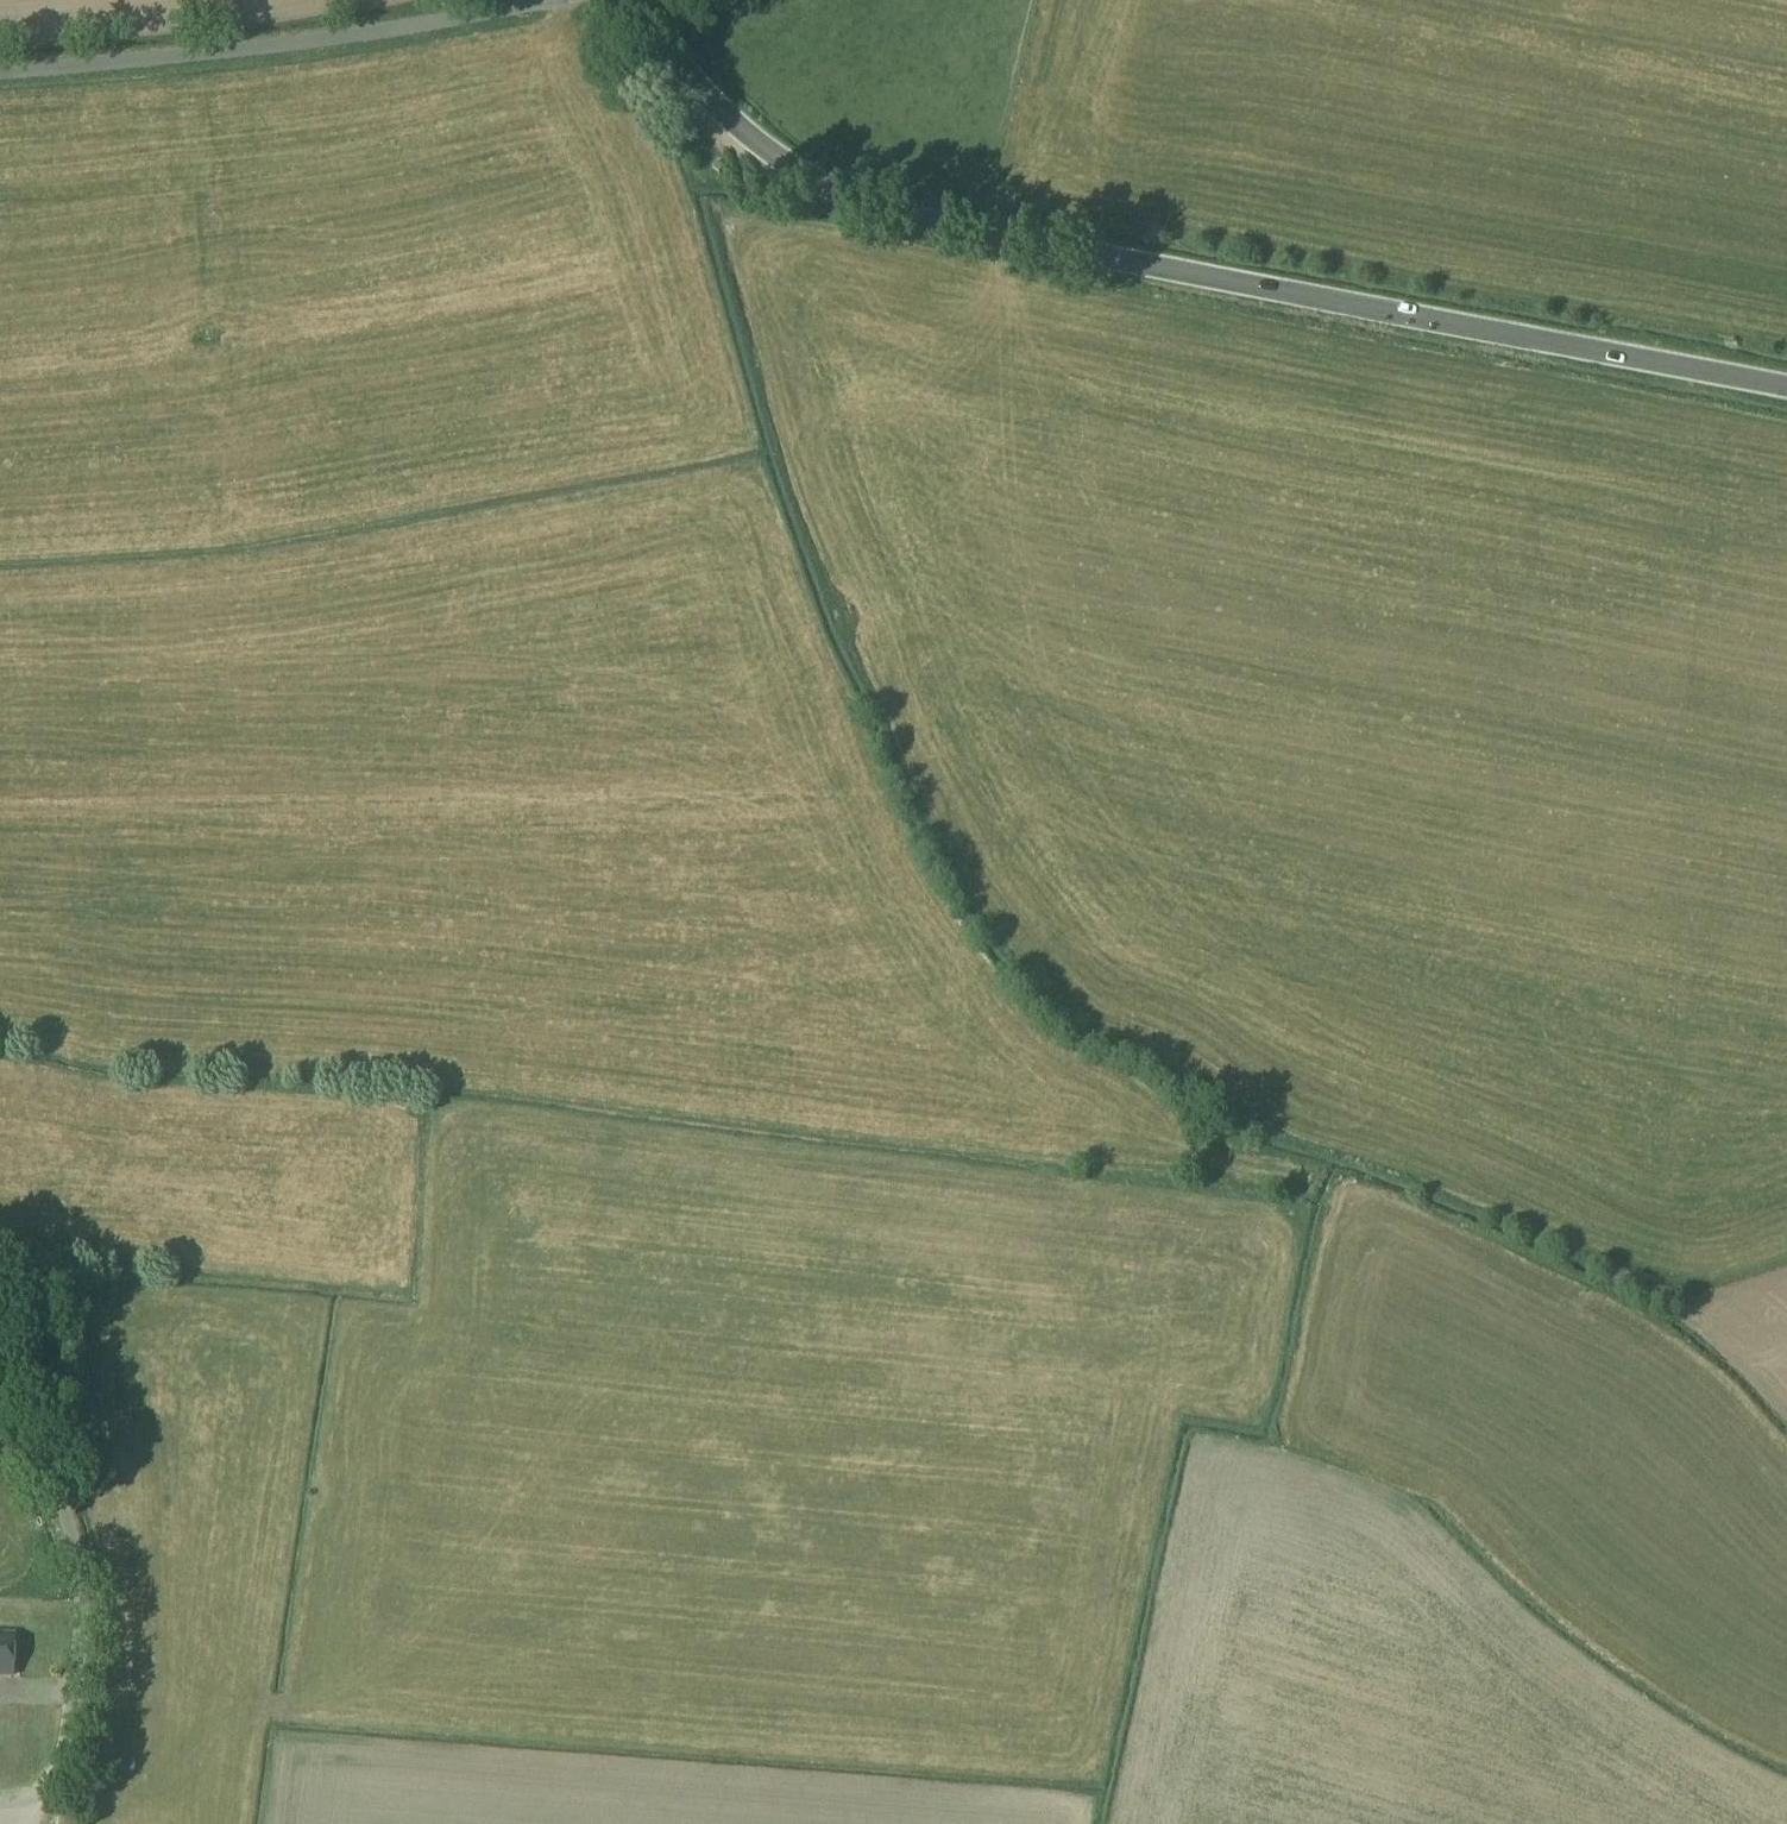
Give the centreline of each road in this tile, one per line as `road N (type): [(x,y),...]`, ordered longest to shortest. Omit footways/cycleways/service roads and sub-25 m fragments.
road 1 (unclassified): [(1786,389),(978,232),(861,203),(769,153),(712,102),(631,0)]

